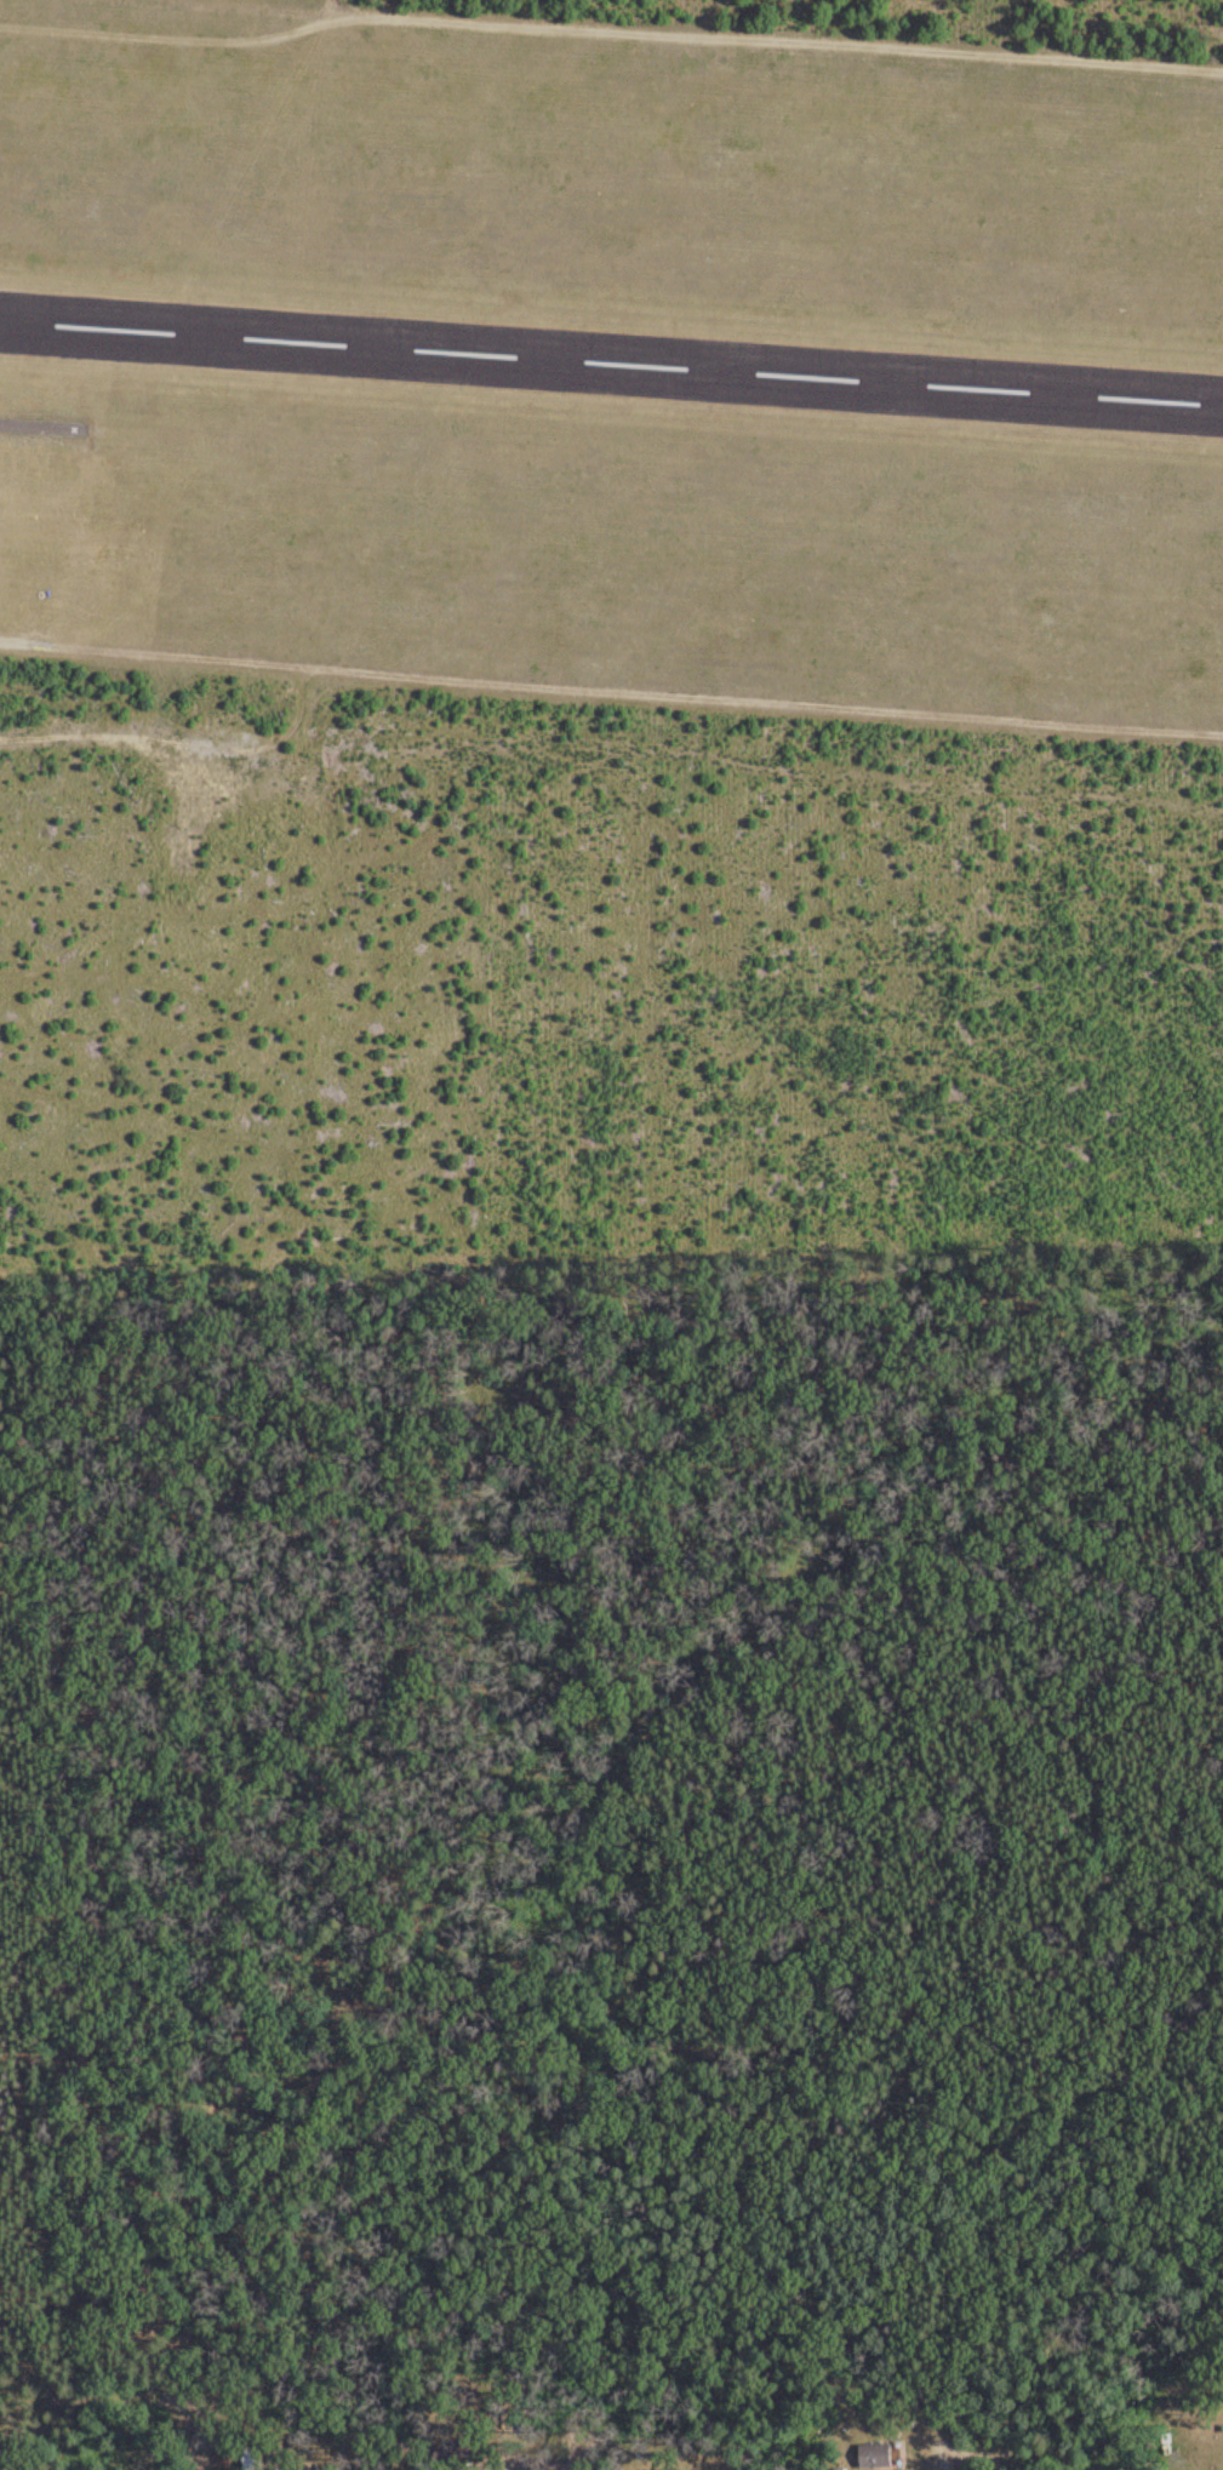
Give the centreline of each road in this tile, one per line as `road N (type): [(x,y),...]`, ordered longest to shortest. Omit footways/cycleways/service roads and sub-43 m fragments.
road 1 (residential): [(158,2372),(193,1968),(375,1654),(598,1372),(800,1210),(1164,1037),(1222,1021)]
road 2 (track): [(158,2372),(0,2373)]

